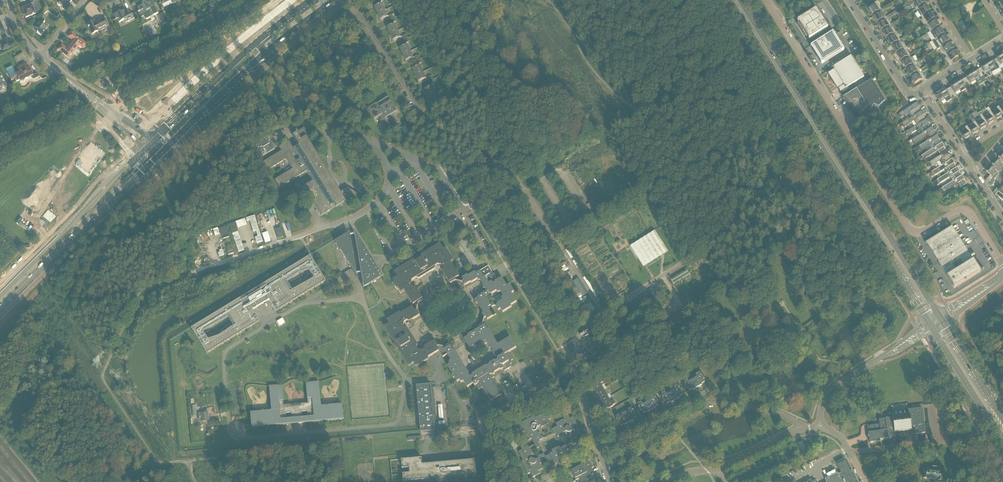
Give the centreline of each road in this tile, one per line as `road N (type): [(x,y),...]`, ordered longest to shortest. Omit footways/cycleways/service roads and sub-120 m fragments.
road 1 (unclassified): [(1002,269),(965,209),(918,233),(907,227),(765,0)]
road 2 (primary): [(728,0),(927,322)]
road 3 (primary): [(938,315),(741,0)]
road 4 (secondary): [(160,155),(263,54),(334,0)]
road 5 (secondary): [(0,309),(160,155)]
road 6 (secondary): [(311,0),(155,141)]
road 7 (secondary): [(146,150),(0,293)]
road 8 (primary): [(932,329),(1002,439)]
road 9 (residential): [(850,0),(908,94),(922,92)]

